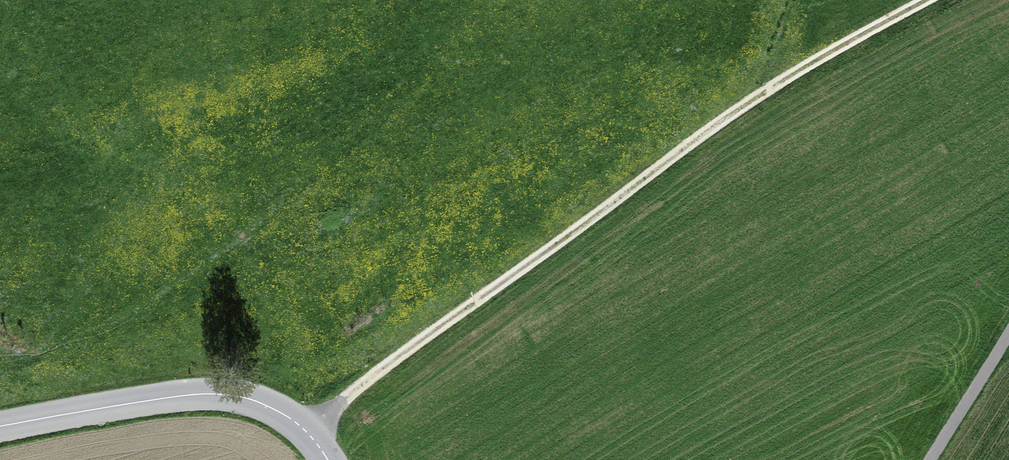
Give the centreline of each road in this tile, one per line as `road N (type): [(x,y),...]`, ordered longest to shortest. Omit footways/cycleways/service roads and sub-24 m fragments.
road 1 (track): [(307,432),(398,353),(659,167),(931,0)]
road 2 (tertiary): [(0,427),(223,394),(286,415),(328,459)]
road 3 (track): [(1008,333),(930,459)]

